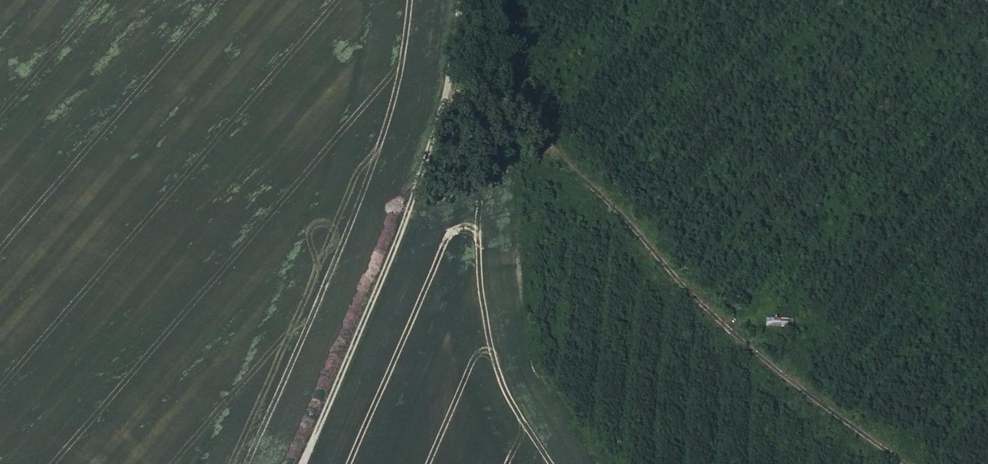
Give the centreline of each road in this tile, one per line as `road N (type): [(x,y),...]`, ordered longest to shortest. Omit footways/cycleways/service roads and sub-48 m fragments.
road 1 (track): [(473,0),(470,41),(407,222),(305,463)]

